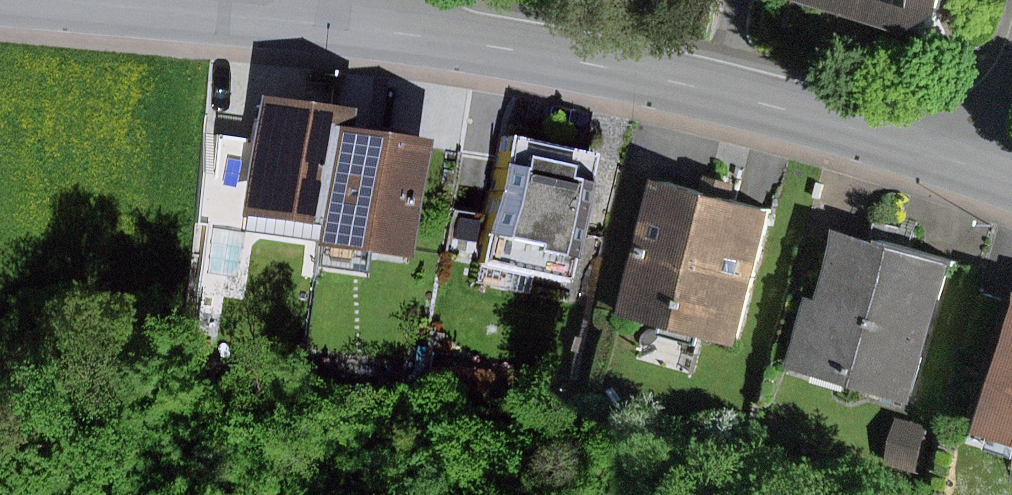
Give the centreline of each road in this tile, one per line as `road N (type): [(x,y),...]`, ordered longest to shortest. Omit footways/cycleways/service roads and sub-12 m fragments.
road 1 (residential): [(360,24),(613,66),(985,167)]
road 2 (residential): [(106,0),(360,24)]

